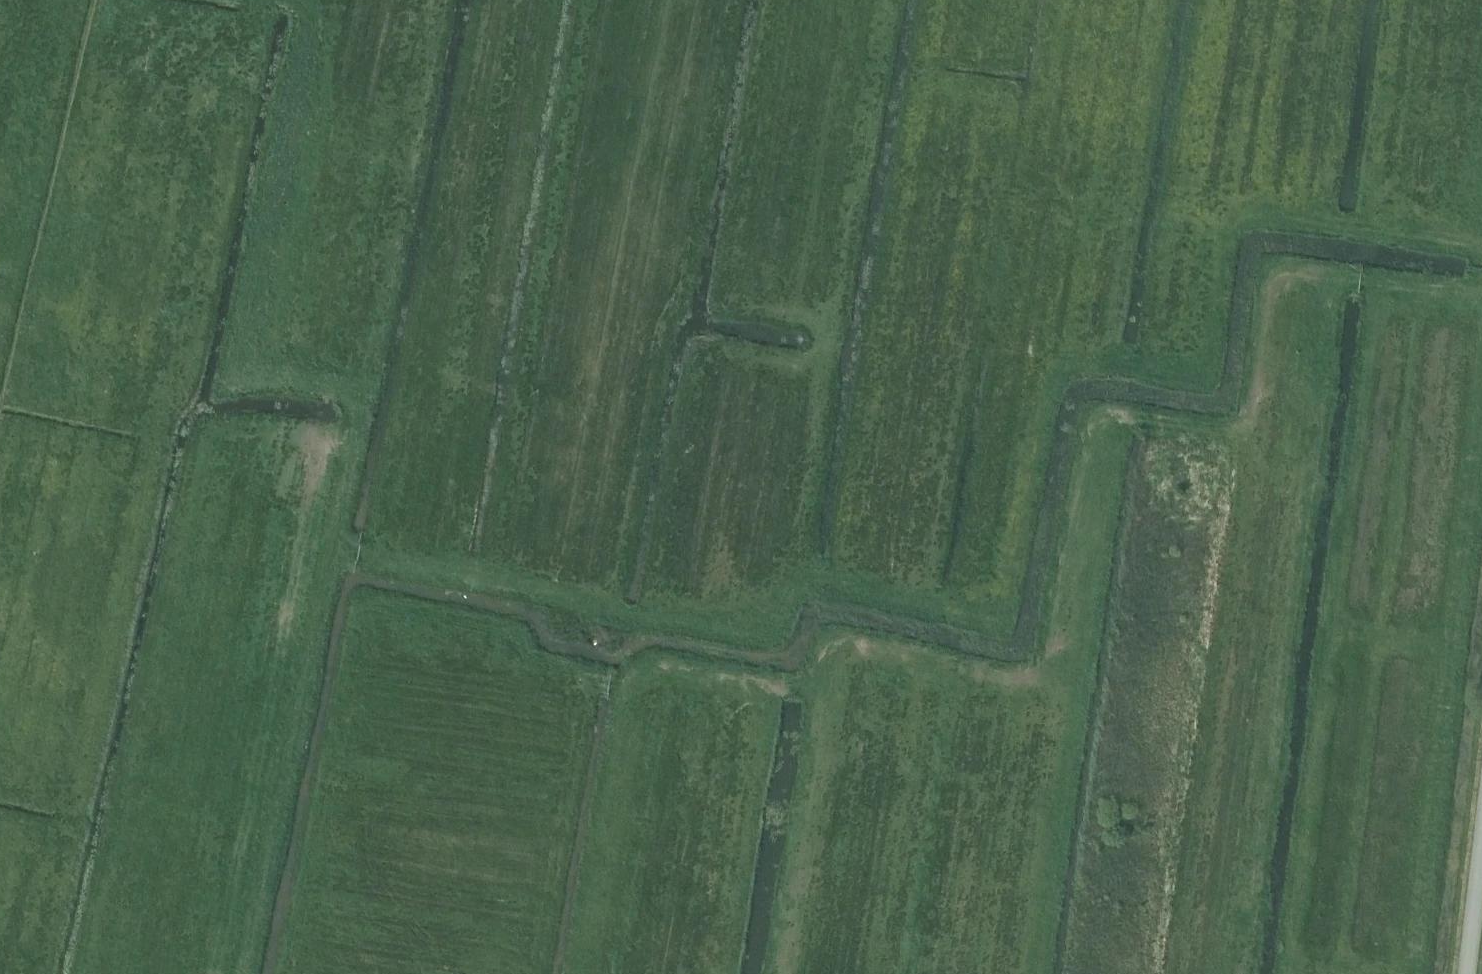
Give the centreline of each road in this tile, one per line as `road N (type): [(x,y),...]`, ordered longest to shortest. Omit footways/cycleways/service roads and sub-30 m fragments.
road 1 (unclassified): [(1465,973),(1481,828)]

